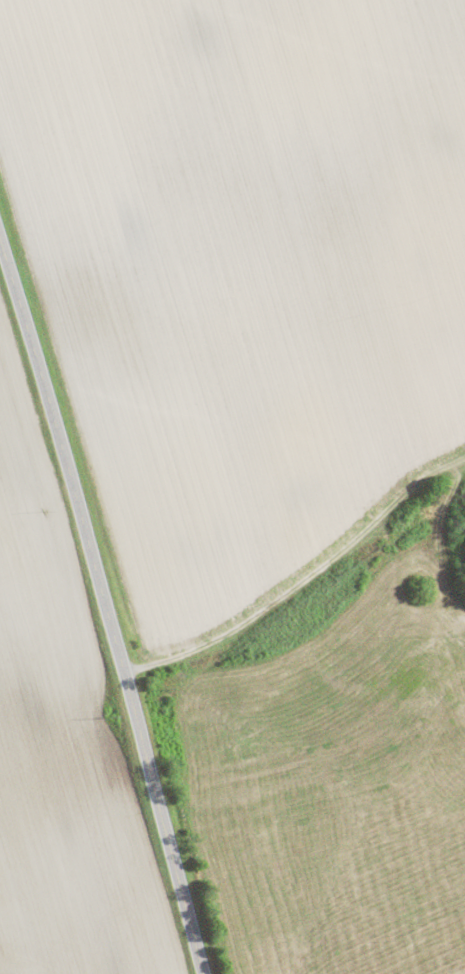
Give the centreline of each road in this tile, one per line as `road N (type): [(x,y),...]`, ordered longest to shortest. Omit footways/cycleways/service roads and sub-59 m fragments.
road 1 (residential): [(202,973),(0,241)]
road 2 (residential): [(121,673),(217,651),(244,636),(403,504),(464,463)]

